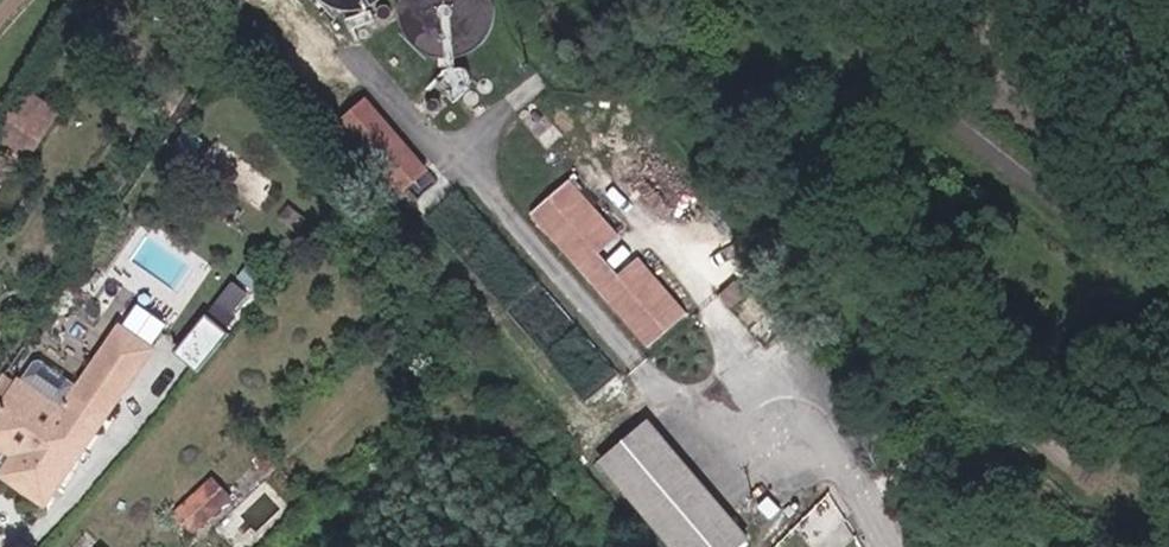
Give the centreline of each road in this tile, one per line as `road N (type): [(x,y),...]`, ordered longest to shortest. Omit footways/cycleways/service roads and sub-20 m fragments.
road 1 (residential): [(753,432),(827,452),(894,546)]

